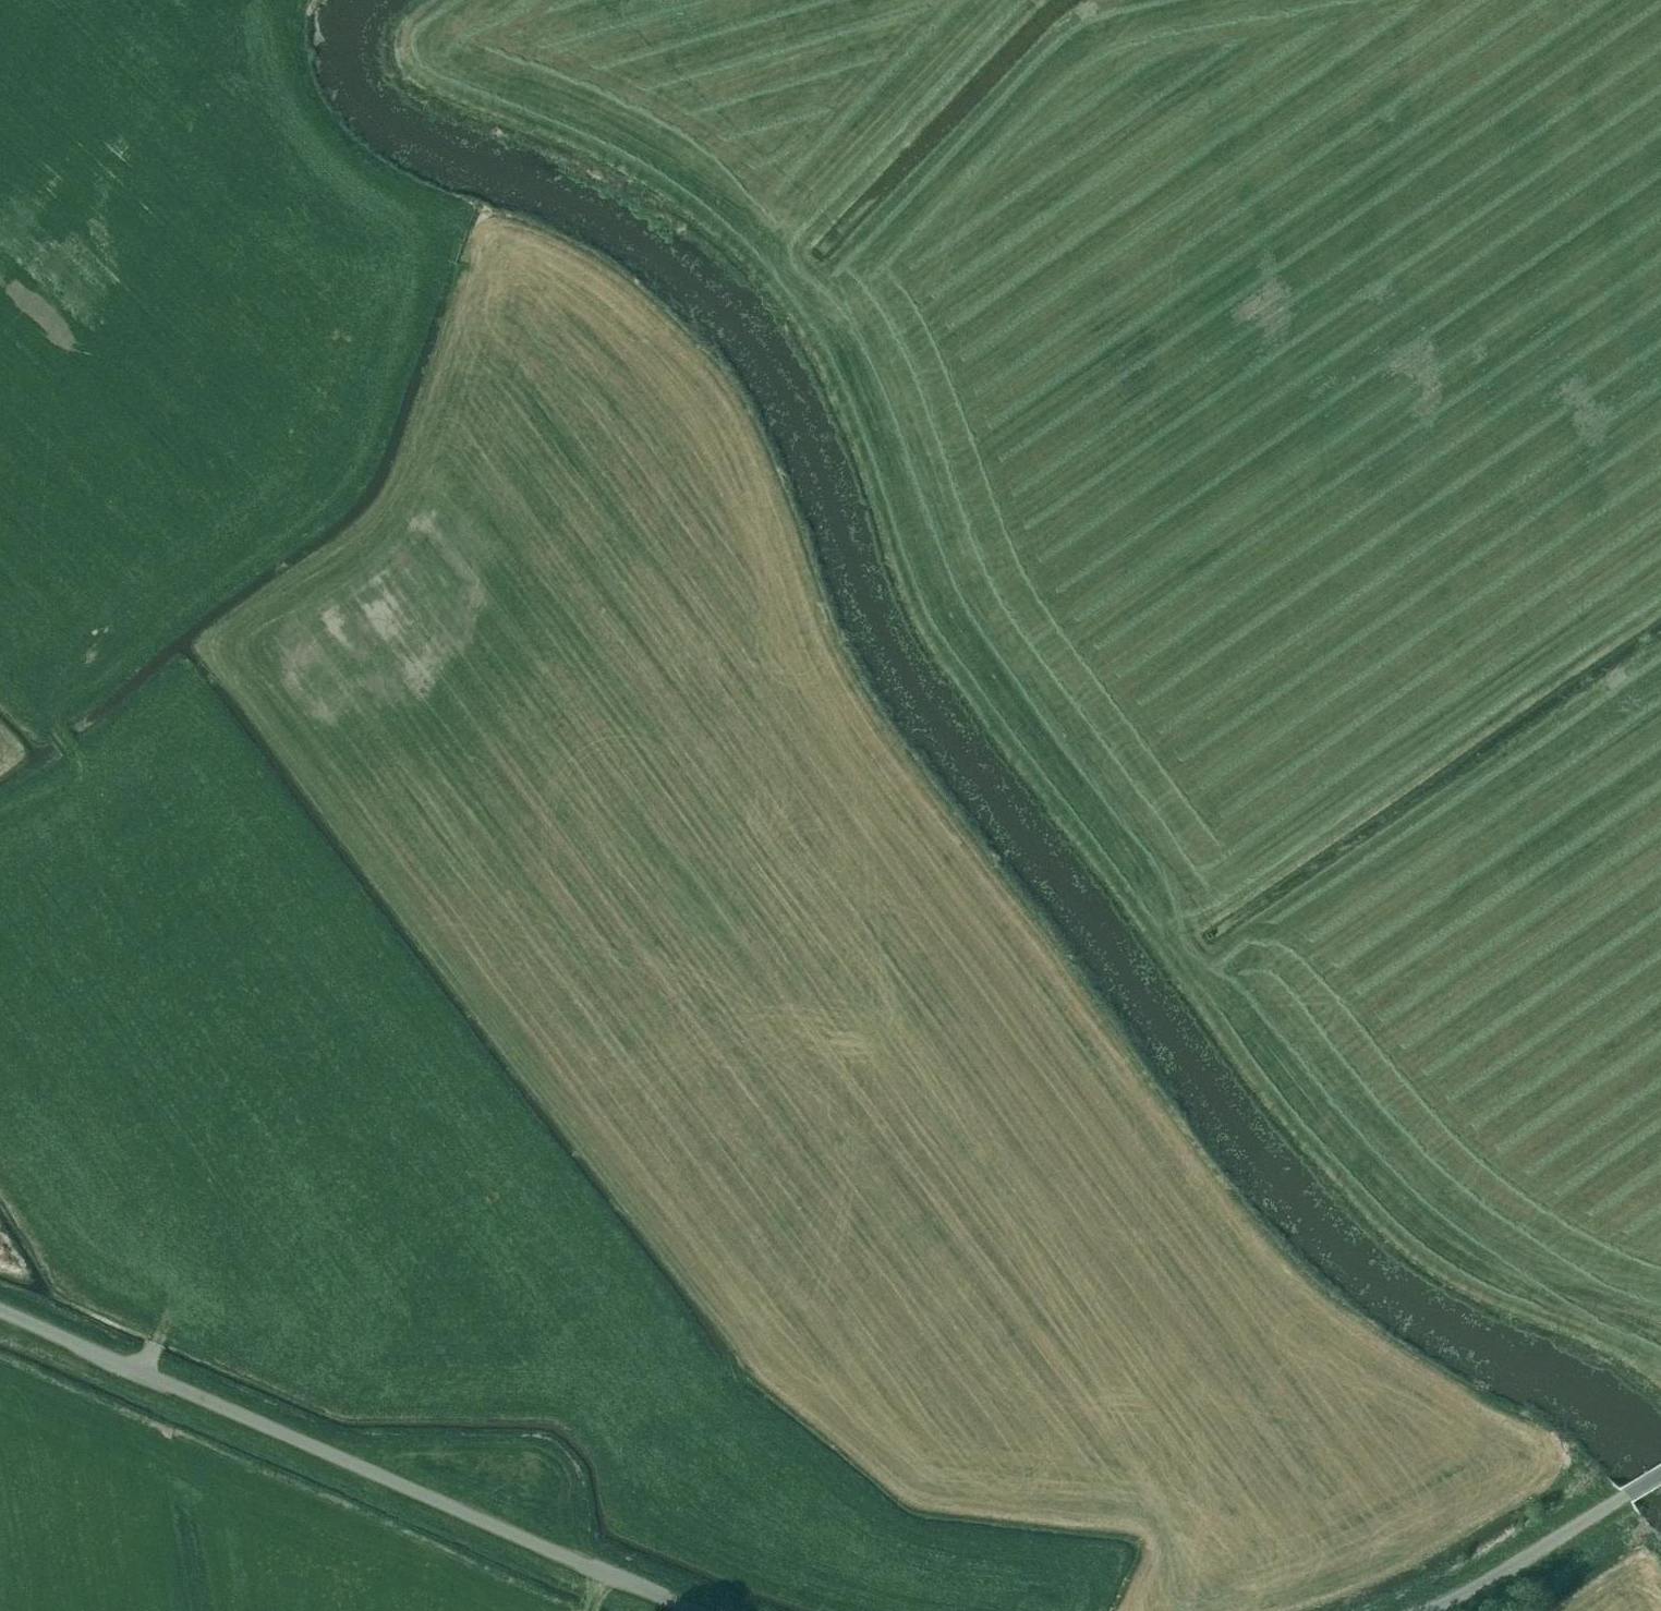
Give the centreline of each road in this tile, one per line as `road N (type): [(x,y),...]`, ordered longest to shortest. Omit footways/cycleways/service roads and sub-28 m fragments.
road 1 (tertiary): [(0,1310),(695,1610)]
road 2 (tertiary): [(1430,1610),(1660,1474)]

